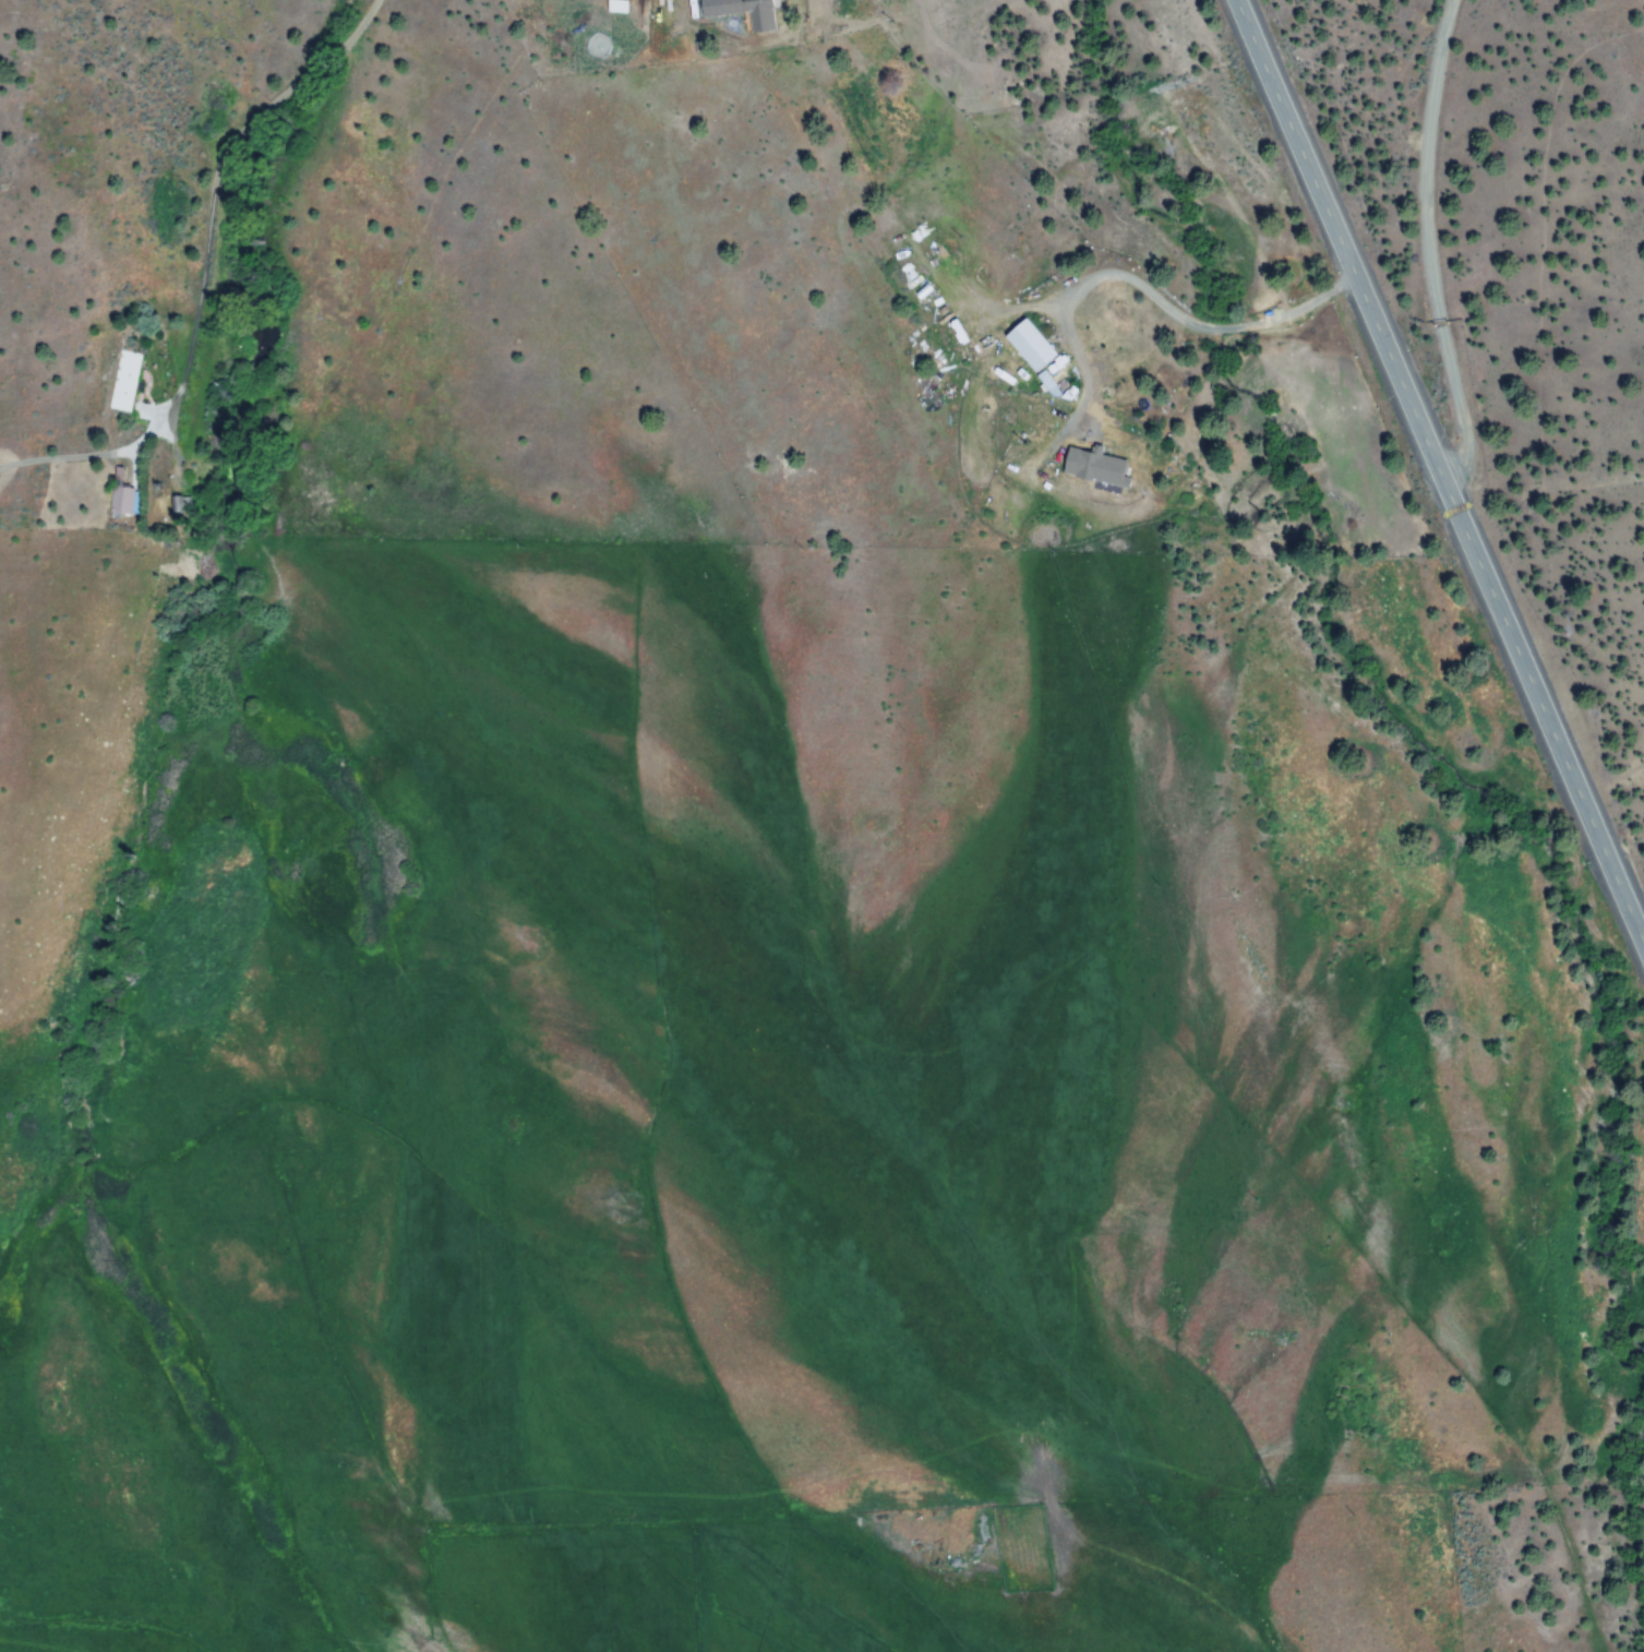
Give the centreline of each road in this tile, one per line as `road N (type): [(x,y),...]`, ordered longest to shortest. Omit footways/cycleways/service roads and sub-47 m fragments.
road 1 (residential): [(331,69),(240,134),(192,193),(135,520),(154,558),(177,550),(229,480),(238,396),(250,391),(299,284),(331,69)]
road 2 (secondary): [(1643,940),(1237,0)]

